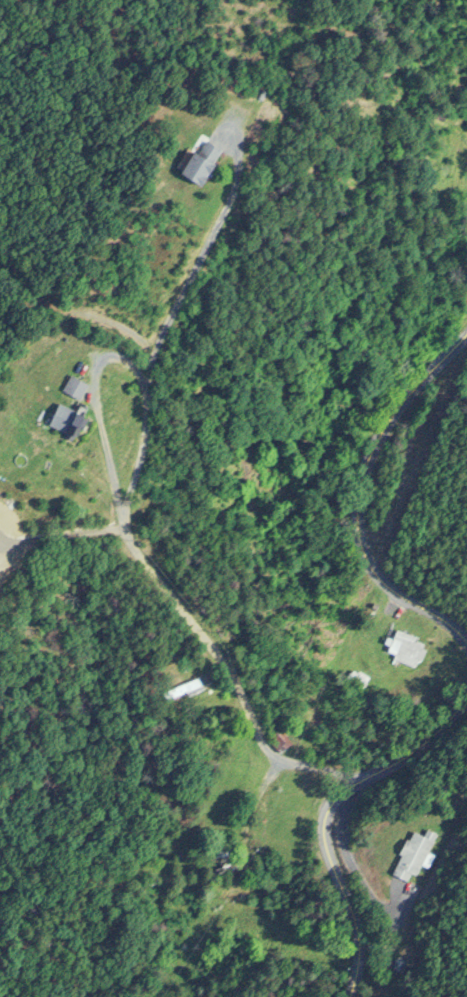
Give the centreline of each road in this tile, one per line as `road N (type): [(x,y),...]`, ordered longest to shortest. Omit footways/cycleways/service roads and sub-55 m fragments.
road 1 (residential): [(368,780),(277,758),(263,745),(227,669),(122,529),(90,382),(99,360),(115,353),(146,380),(150,408),(122,529)]
road 2 (tertiary): [(466,637),(400,595),(374,566),(365,538),(384,441),(466,320)]
road 3 (tertiary): [(360,996),(360,924),(327,845),(334,805),(458,735),(466,717)]
road 4 (residential): [(136,367),(234,179),(233,127)]

